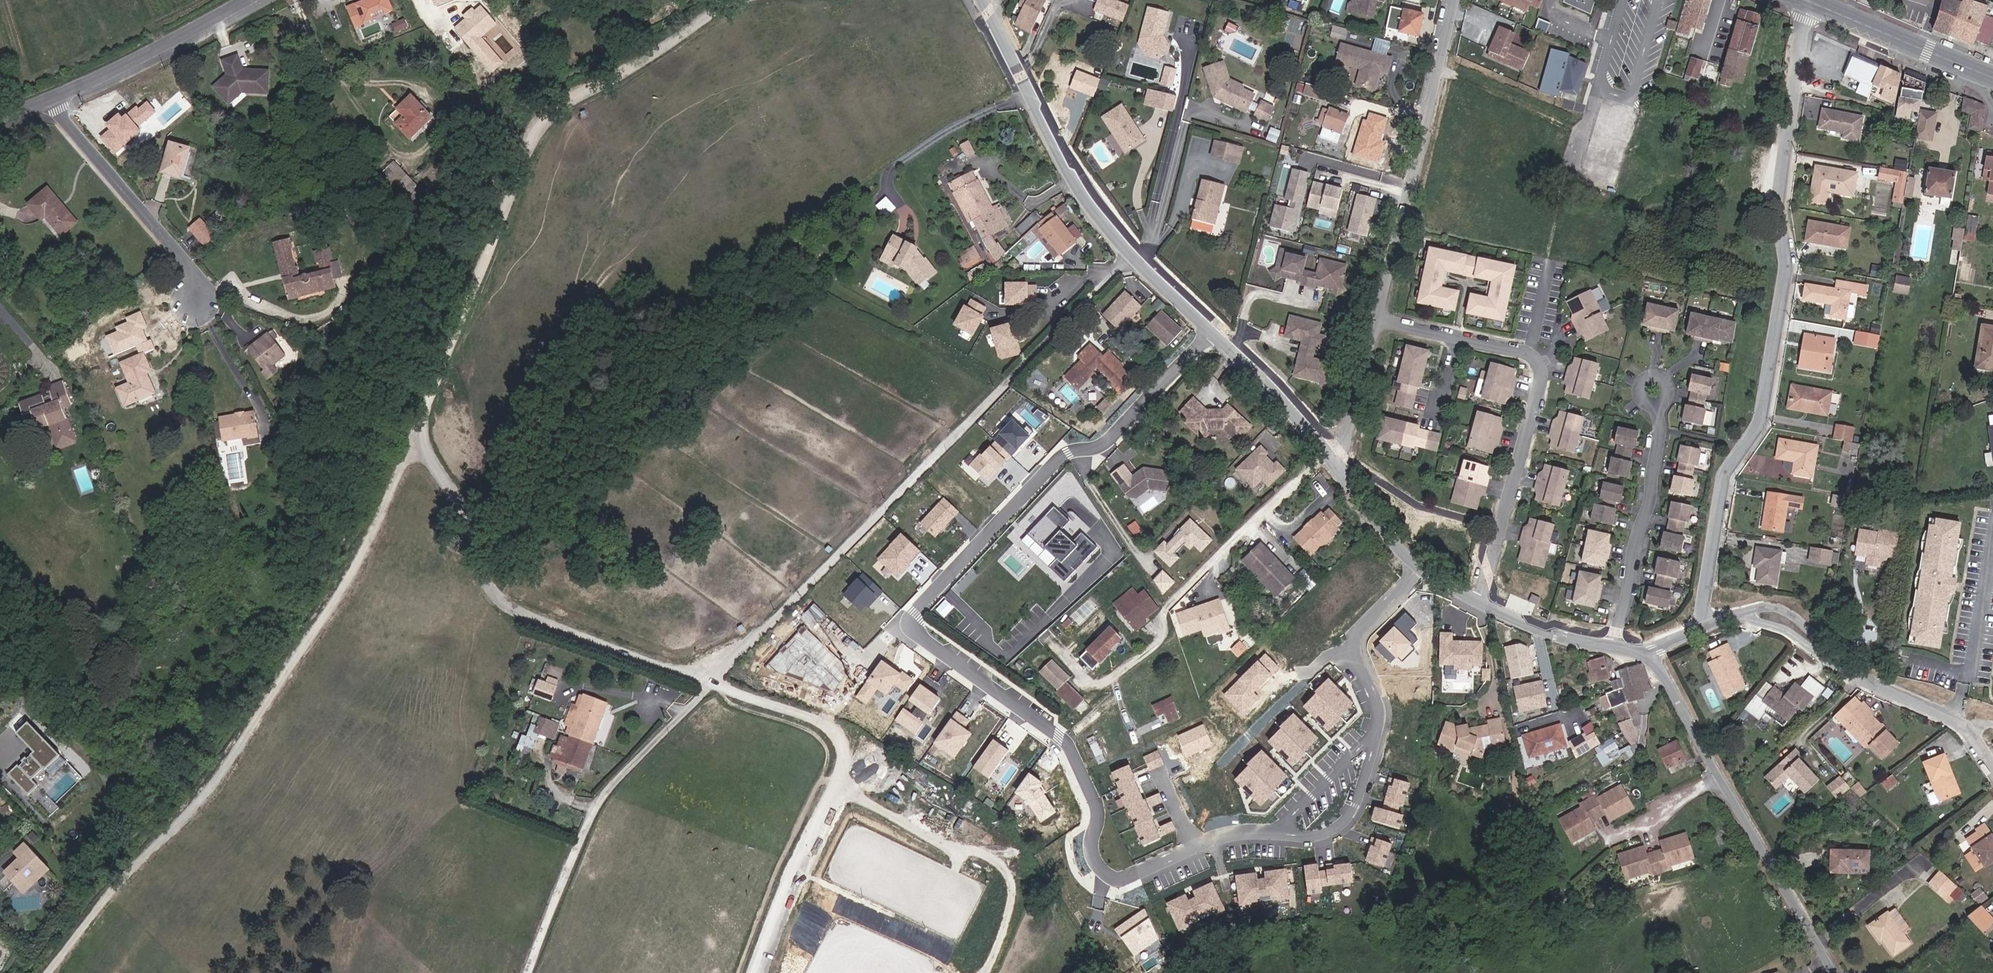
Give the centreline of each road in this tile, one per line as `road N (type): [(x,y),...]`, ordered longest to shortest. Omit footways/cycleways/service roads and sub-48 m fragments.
road 1 (residential): [(1421,567),(1356,648),(1376,722),(1341,818),(1318,833),(1223,833),(1121,877),(1101,872),(1089,837),(1092,794),(1068,745),(920,636),(910,619),(1059,457),(1106,444),(1214,332)]
road 2 (track): [(747,0),(573,101),(510,202),(419,439),(318,640),(230,769),(106,891),(46,972)]
road 3 (residential): [(1700,630),(1724,473),(1760,420),(1786,265),(1777,205),(1806,0)]
road 4 (residential): [(1382,319),(1538,356),(1545,377),(1482,603)]
road 5 (track): [(713,683),(501,601),(486,579),(483,540),(419,439)]
road 6 (unclassified): [(985,0),(1096,209),(1214,332)]
road 7 (residential): [(1654,655),(1835,972)]
road 8 (residential): [(1456,0),(1382,319)]
road 9 (residential): [(200,301),(197,272),(50,100)]
road 10 (unclassified): [(253,0),(50,100)]
road 11 (tertiary): [(1809,0),(1992,77)]
road 12 (unclassified): [(1482,603),(1564,636),(1654,655)]
road 13 (unclassified): [(1214,332),(1337,461)]
road 14 (residential): [(1382,319),(1337,461)]
road 15 (residential): [(1848,670),(1783,609),(1730,618)]
road 16 (residential): [(1848,670),(1958,720),(1973,735)]
road 17 (unclassified): [(1337,461),(1421,567)]
road 18 (residential): [(1730,618),(1793,631),(1848,670)]

